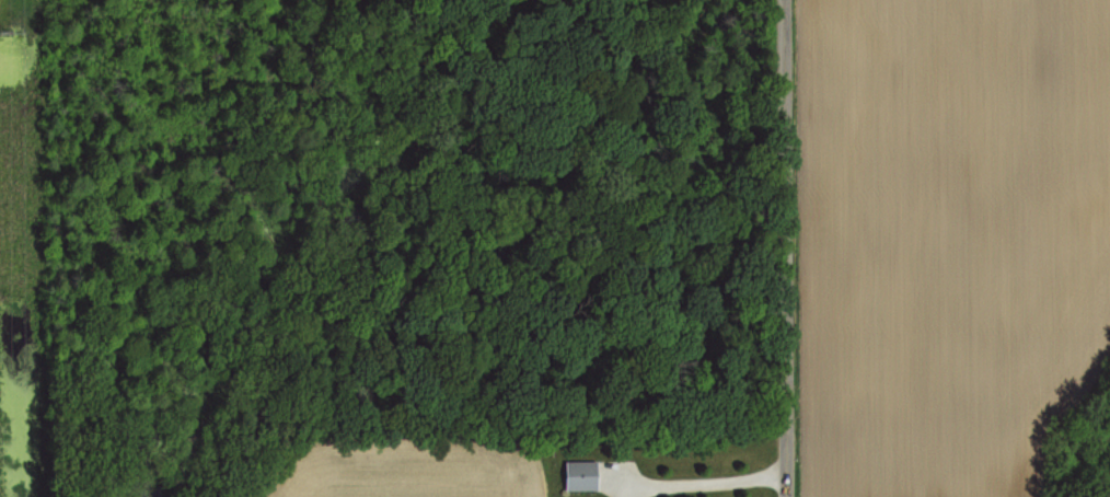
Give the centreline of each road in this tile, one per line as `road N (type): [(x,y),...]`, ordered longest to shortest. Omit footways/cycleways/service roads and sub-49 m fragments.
road 1 (tertiary): [(781,496),(776,0)]

